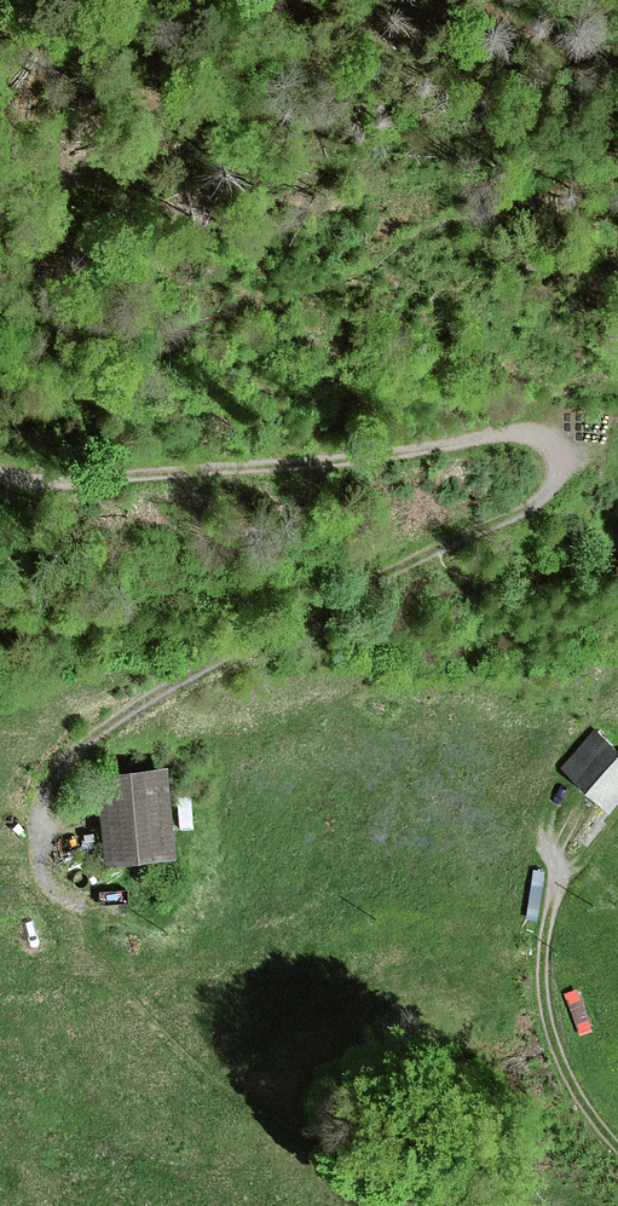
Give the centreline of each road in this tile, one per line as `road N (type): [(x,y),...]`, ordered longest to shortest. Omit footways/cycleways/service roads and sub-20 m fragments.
road 1 (track): [(501,531),(105,722),(50,787),(45,842),(65,890),(124,911)]
road 2 (track): [(0,465),(157,483),(511,435),(544,461),(543,492),(501,531)]
road 3 (track): [(617,1088),(592,1039),(550,911),(566,861)]

